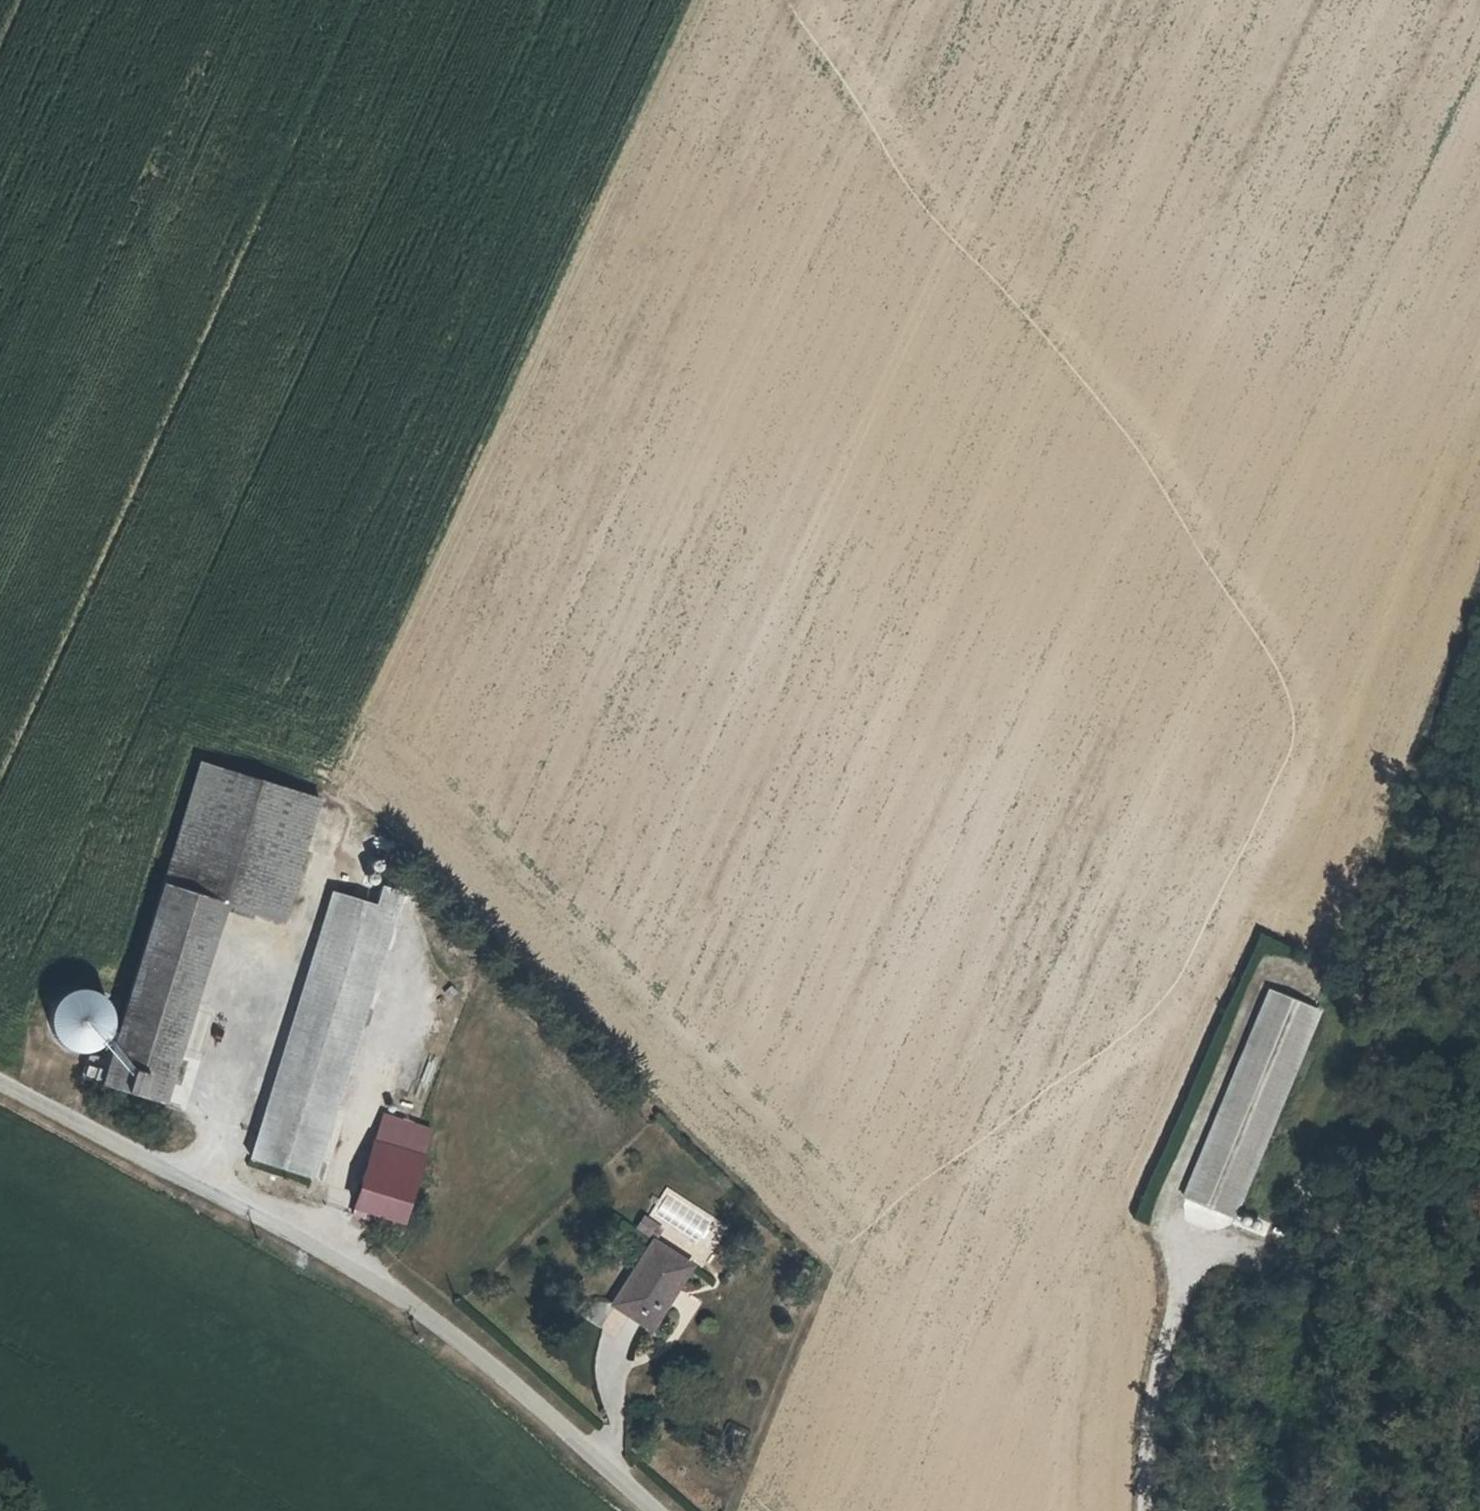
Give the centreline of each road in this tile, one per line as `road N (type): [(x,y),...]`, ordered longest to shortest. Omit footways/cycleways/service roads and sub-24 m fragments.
road 1 (unclassified): [(0,1086),(429,1323),(654,1510)]

